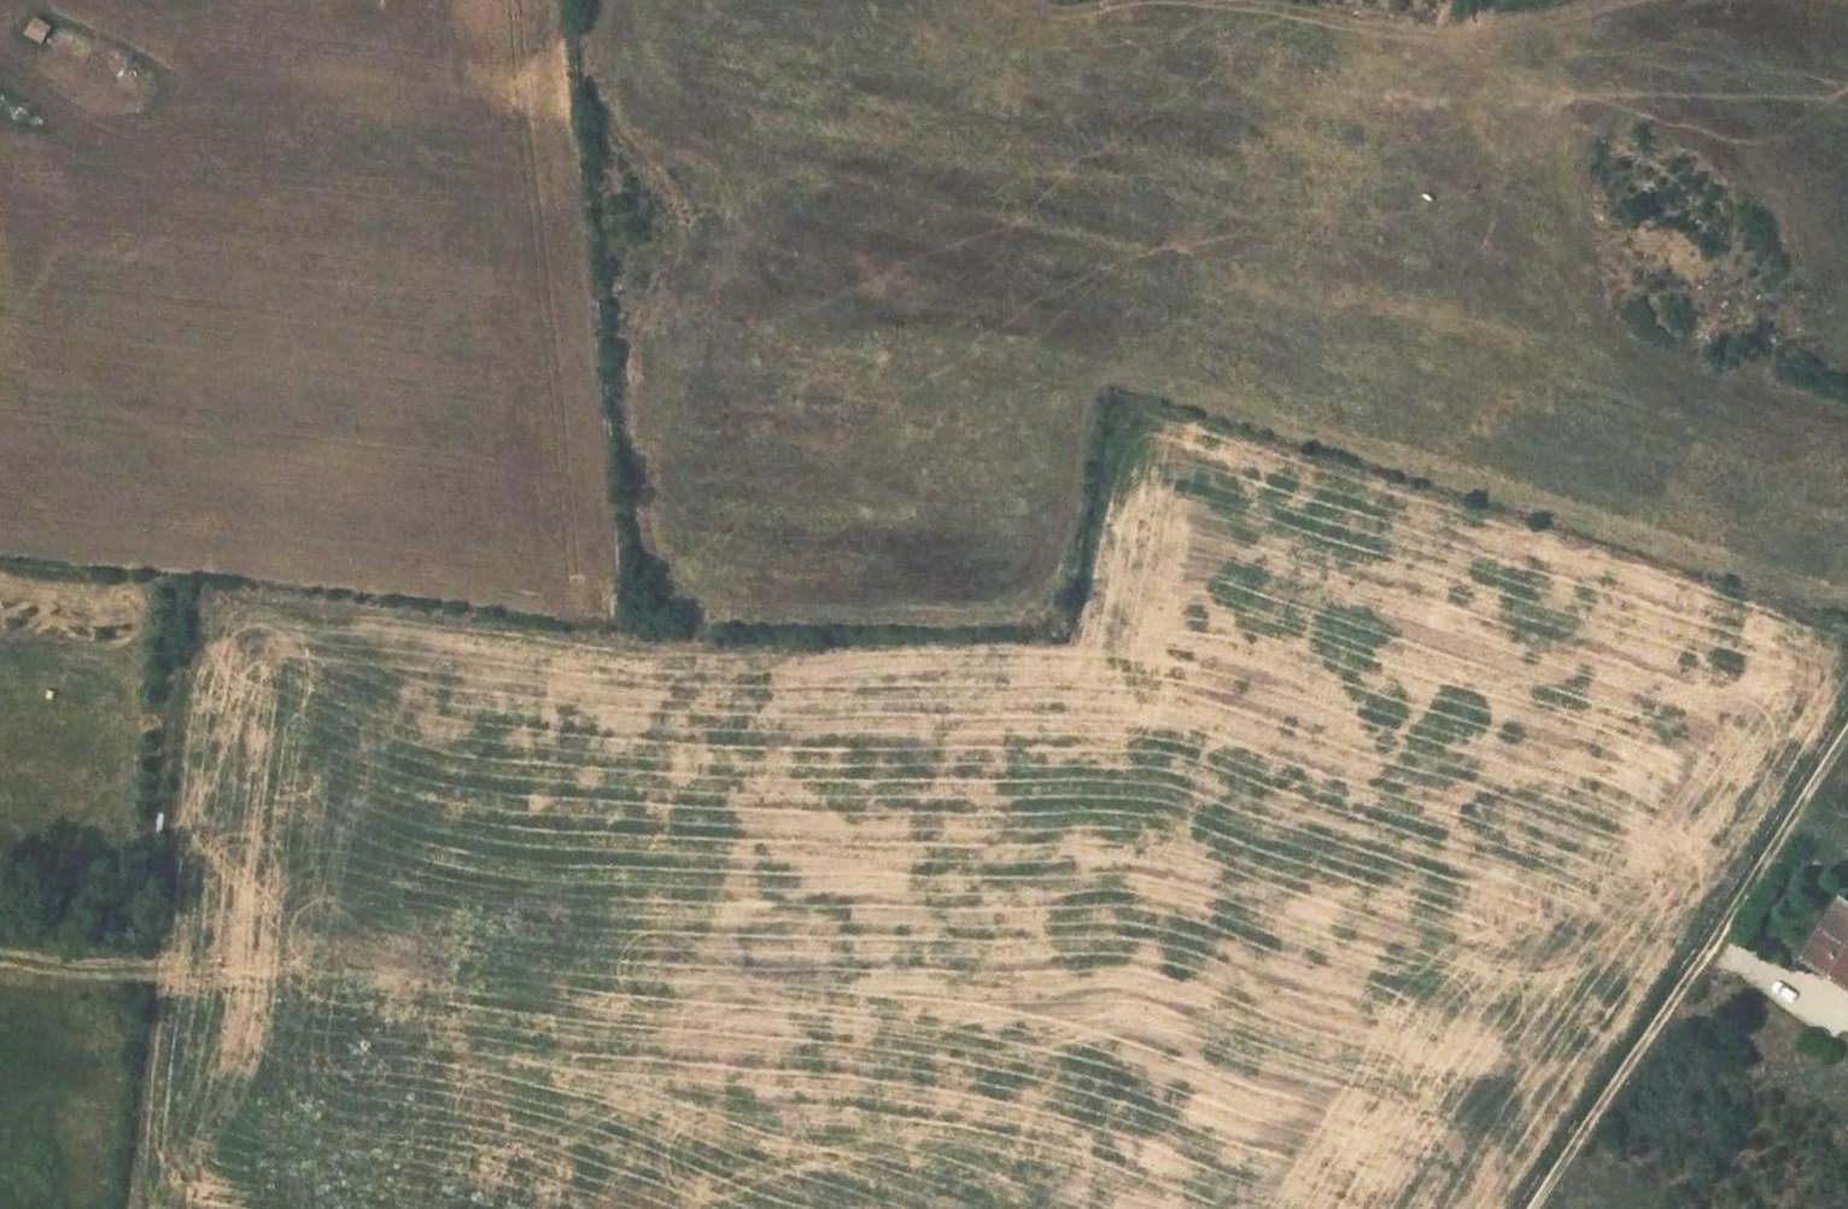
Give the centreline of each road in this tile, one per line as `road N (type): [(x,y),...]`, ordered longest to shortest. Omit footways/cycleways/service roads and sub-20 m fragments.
road 1 (track): [(1847,737),(1539,1208)]

